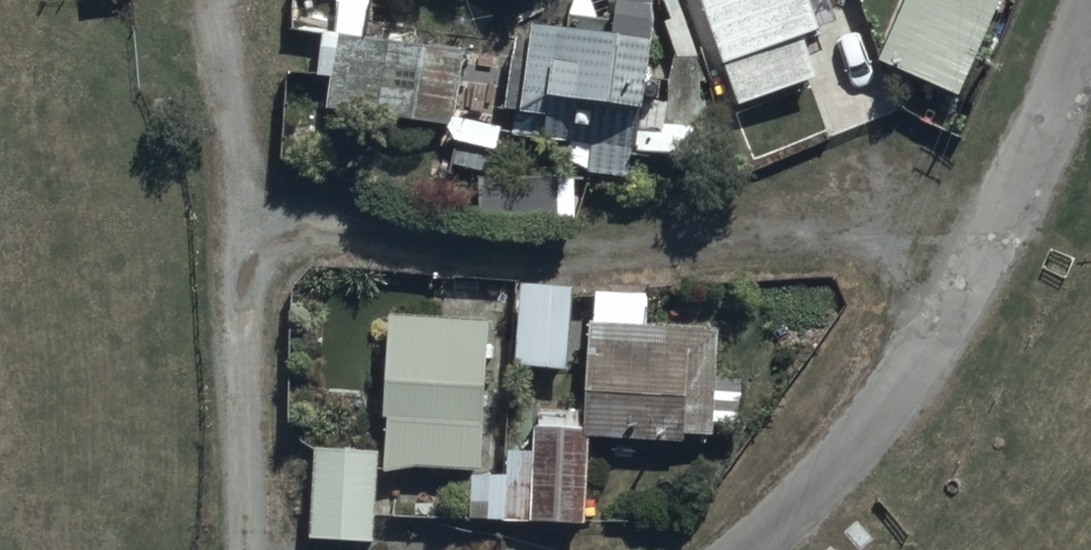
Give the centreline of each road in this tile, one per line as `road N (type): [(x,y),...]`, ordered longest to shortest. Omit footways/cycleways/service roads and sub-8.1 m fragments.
road 1 (residential): [(740,549),(853,452),(907,385),(1015,192),(1090,8)]
road 2 (residential): [(269,549),(233,0)]

